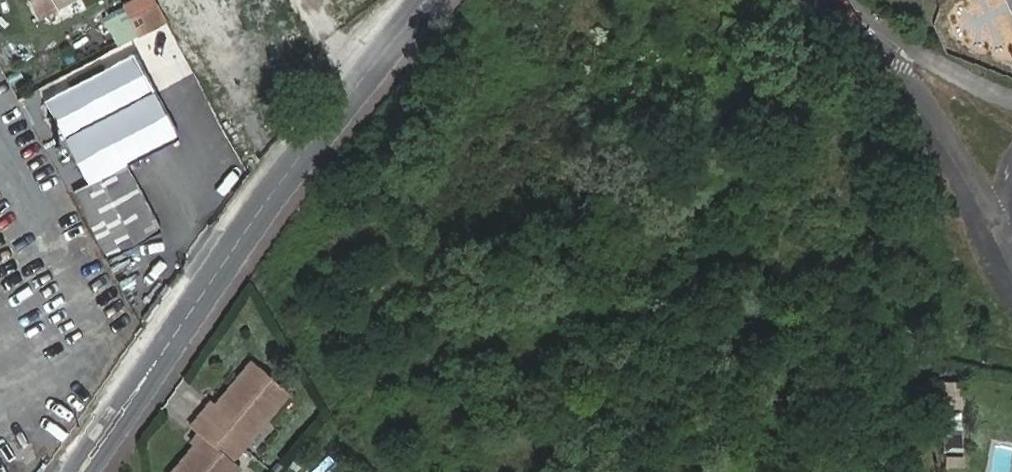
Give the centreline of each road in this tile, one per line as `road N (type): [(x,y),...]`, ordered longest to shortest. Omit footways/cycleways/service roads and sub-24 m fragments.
road 1 (residential): [(429,0),(299,157),(81,471)]

